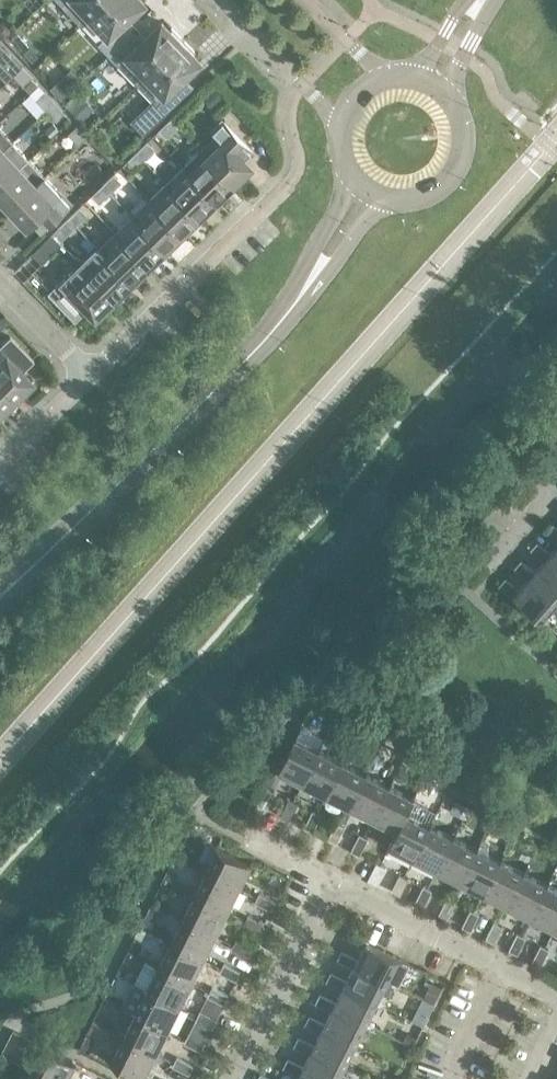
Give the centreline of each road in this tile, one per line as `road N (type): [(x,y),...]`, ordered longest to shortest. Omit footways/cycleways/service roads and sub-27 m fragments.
road 1 (secondary): [(0,601),(241,368),(295,303)]
road 2 (residential): [(288,183),(91,377)]
road 3 (residential): [(232,1078),(330,882)]
road 4 (residential): [(500,970),(330,882)]
road 5 (residential): [(221,0),(338,128)]
road 6 (secondary): [(295,303),(387,200)]
road 7 (secondary): [(387,200),(410,201),(450,178),(464,135),(459,112)]
road 8 (secondary): [(351,177),(295,303)]
road 9 (residential): [(493,570),(555,493),(556,456)]
road 10 (residential): [(0,284),(91,377)]
road 11 (residential): [(91,377),(0,464)]
road 12 (residential): [(447,1078),(500,970)]

